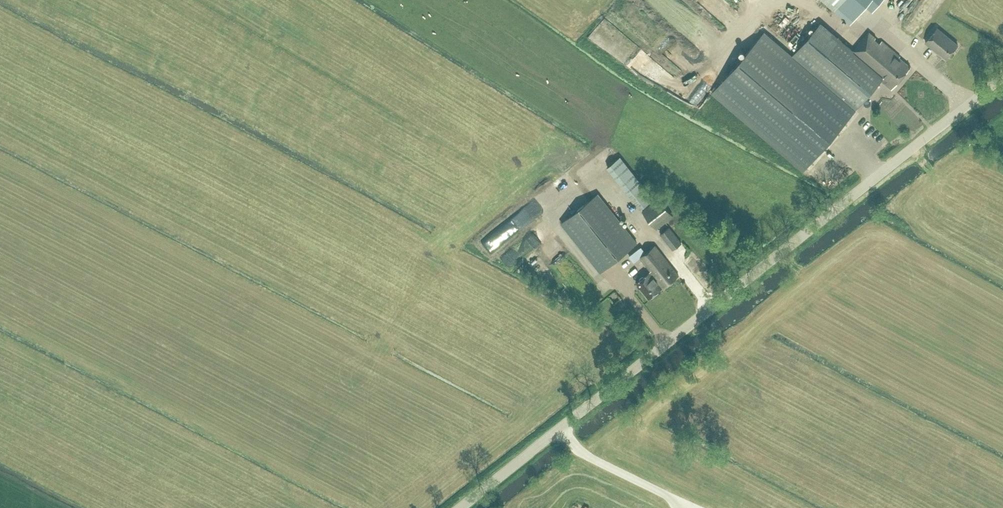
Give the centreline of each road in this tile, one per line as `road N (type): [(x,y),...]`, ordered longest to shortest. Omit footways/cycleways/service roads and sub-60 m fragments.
road 1 (unclassified): [(457,507),(1002,75)]

